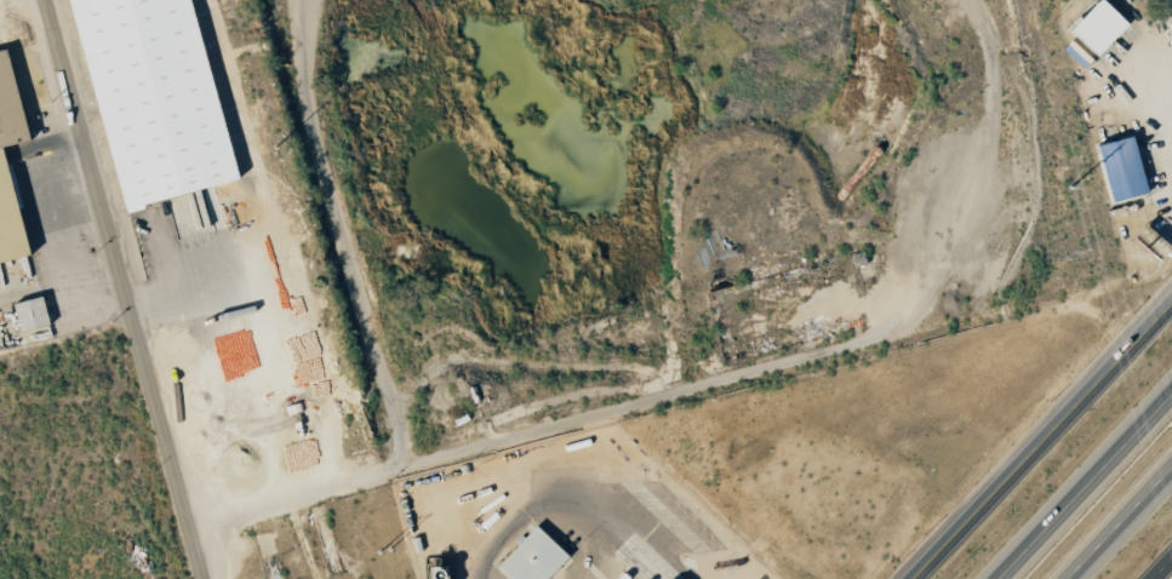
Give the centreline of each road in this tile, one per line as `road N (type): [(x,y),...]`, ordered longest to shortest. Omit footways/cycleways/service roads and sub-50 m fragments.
road 1 (tertiary): [(48,0),(204,578)]
road 2 (secondary): [(914,578),(1171,307)]
road 3 (motorway): [(1171,392),(997,578)]
road 4 (motorway): [(1064,578),(1171,464)]

